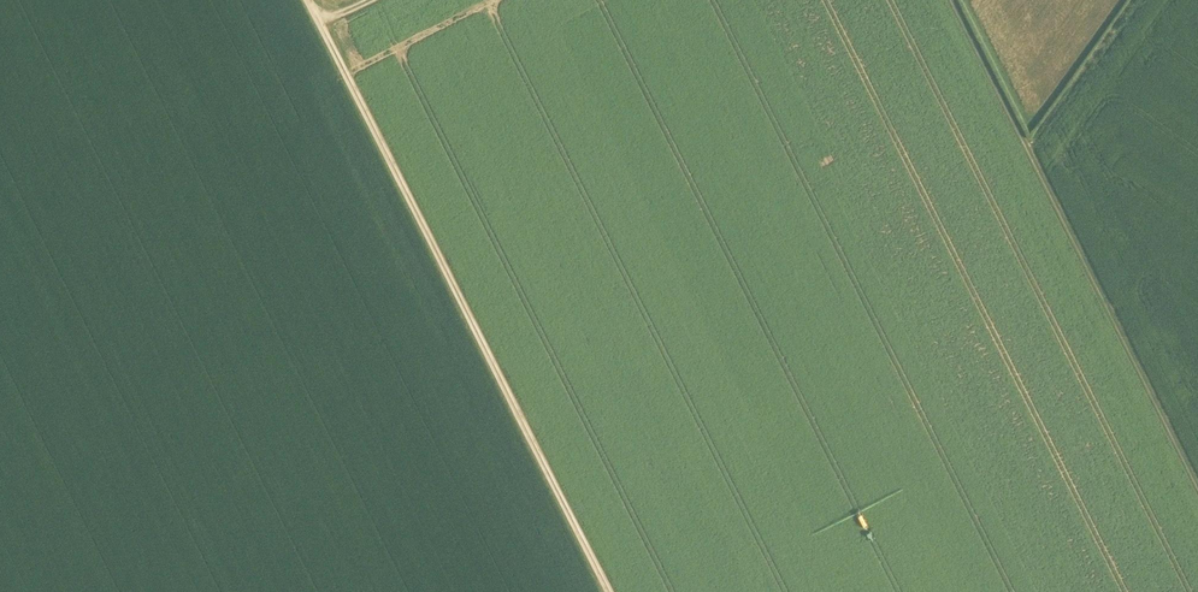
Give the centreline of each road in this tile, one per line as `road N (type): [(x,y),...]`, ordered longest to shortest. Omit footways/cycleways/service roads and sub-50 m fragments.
road 1 (track): [(608,591),(321,24),(369,0)]
road 2 (track): [(954,0),(1197,485)]

